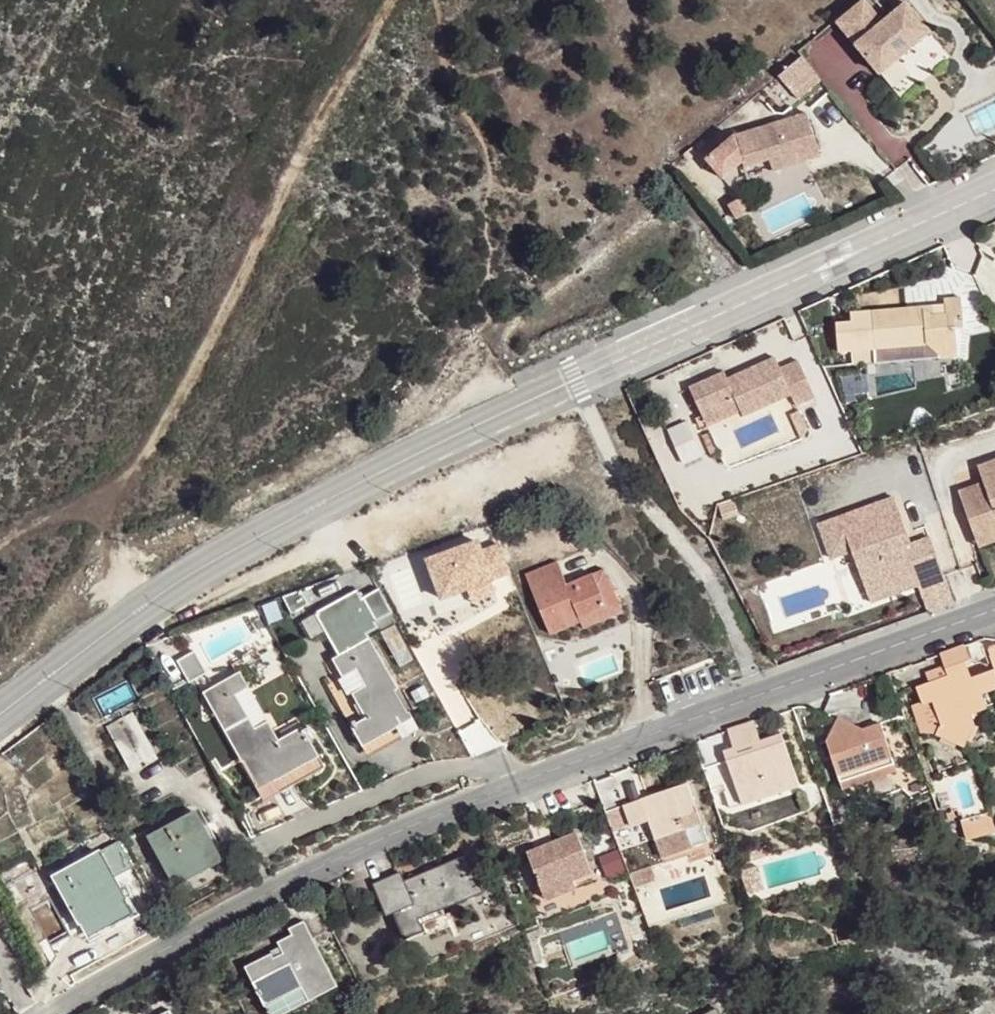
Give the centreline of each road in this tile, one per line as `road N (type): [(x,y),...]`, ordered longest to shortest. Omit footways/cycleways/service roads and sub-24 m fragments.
road 1 (residential): [(994,191),(433,448),(165,590),(0,718)]
road 2 (residential): [(994,618),(311,873),(50,1013)]
road 3 (track): [(390,0),(153,433),(109,490),(107,538),(140,609)]

